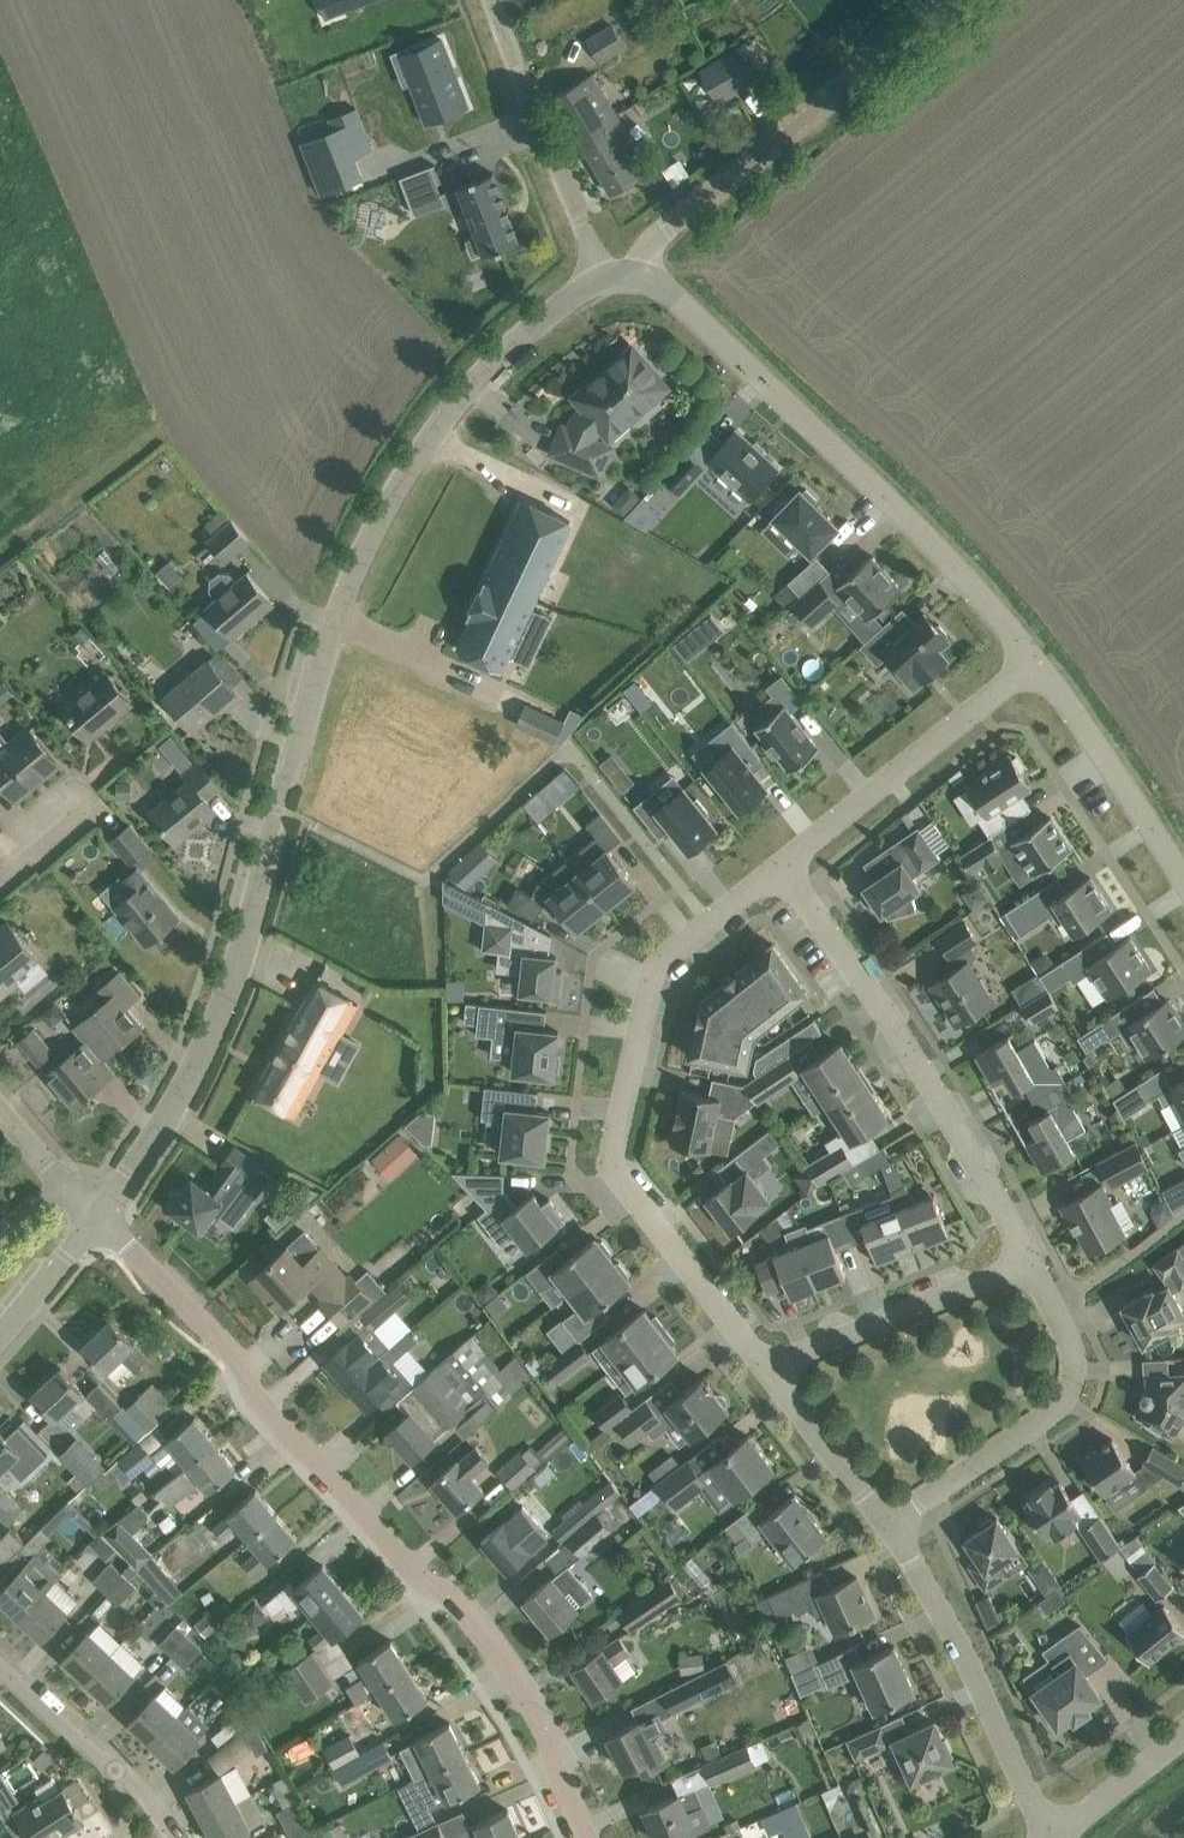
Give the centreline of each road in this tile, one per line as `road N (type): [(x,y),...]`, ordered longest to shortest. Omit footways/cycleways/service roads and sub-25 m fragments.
road 1 (unclassified): [(103,1218),(184,1096),(222,1015),(325,655),(398,486),(463,394),(524,333),(606,277)]
road 2 (residential): [(587,1837),(526,1696),(457,1603),(416,1574),(256,1399),(230,1351),(103,1218)]
road 3 (residential): [(764,1370),(604,1158),(654,972),(774,881)]
road 4 (residential): [(1035,671),(981,591),(680,298),(638,274)]
road 5 (residential): [(1026,1267),(885,1012),(774,881)]
road 6 (unclassified): [(638,274),(678,217),(944,0)]
road 7 (residential): [(891,1526),(1066,1398),(1075,1376),(1069,1349),(1026,1267)]
road 8 (residential): [(1052,1837),(928,1577),(891,1526)]
road 9 (residential): [(774,881),(1035,671)]
road 10 (residential): [(491,0),(606,277)]
road 11 (residential): [(764,1370),(1026,1267)]
road 12 (residential): [(1183,884),(1035,671)]
road 13 (residential): [(891,1526),(764,1370)]
road 14 (unclassified): [(0,1347),(56,1287),(103,1218)]
road 15 (residential): [(1055,1837),(1183,1740)]
road 16 (residential): [(171,1837),(152,1795),(75,1733)]

